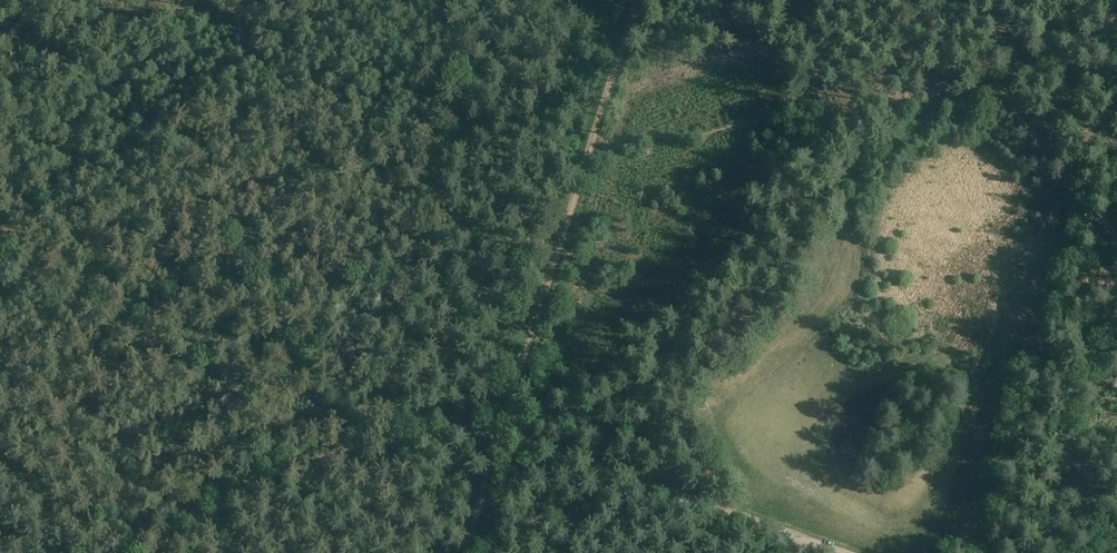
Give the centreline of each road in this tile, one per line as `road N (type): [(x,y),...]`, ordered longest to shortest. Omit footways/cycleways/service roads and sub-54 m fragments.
road 1 (track): [(502,427),(347,446),(292,462),(235,492),(159,552)]
road 2 (track): [(591,143),(502,427)]
road 3 (track): [(681,495),(502,427)]
road 4 (track): [(681,495),(842,552)]
road 5 (track): [(636,0),(591,143)]
road 6 (track): [(502,427),(468,552)]

